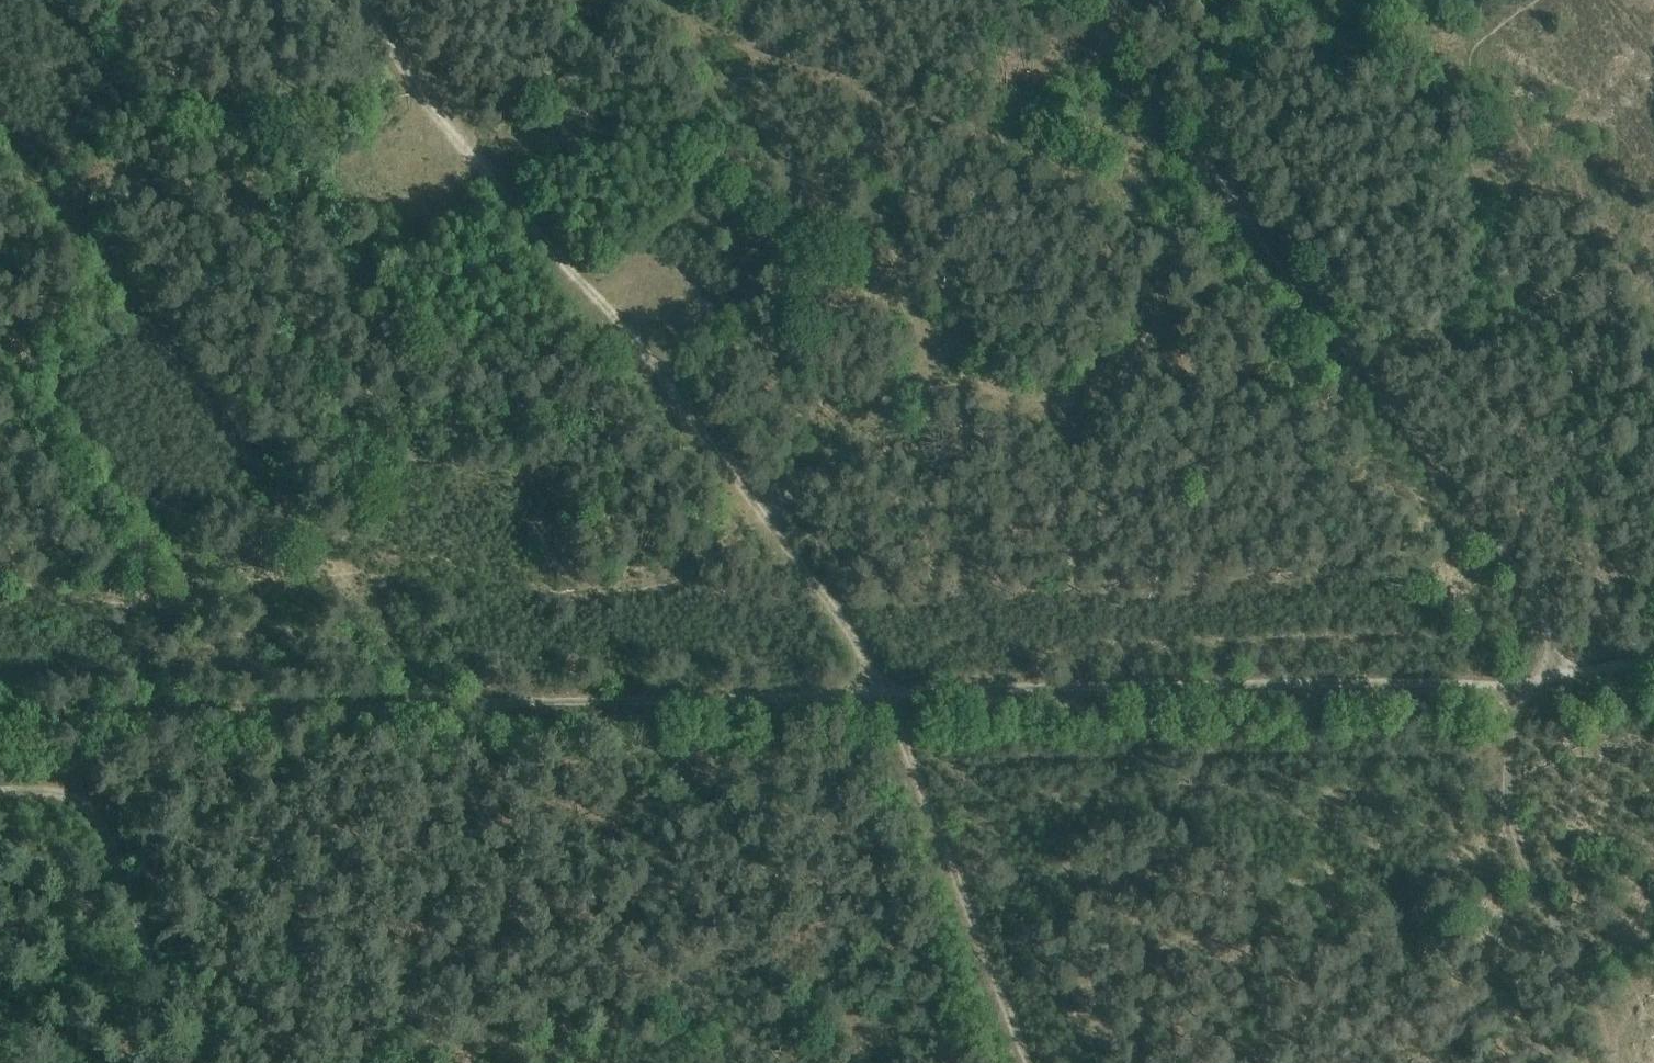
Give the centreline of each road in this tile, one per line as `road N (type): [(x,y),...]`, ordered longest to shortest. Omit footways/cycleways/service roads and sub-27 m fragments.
road 1 (track): [(440,707),(0,141)]

